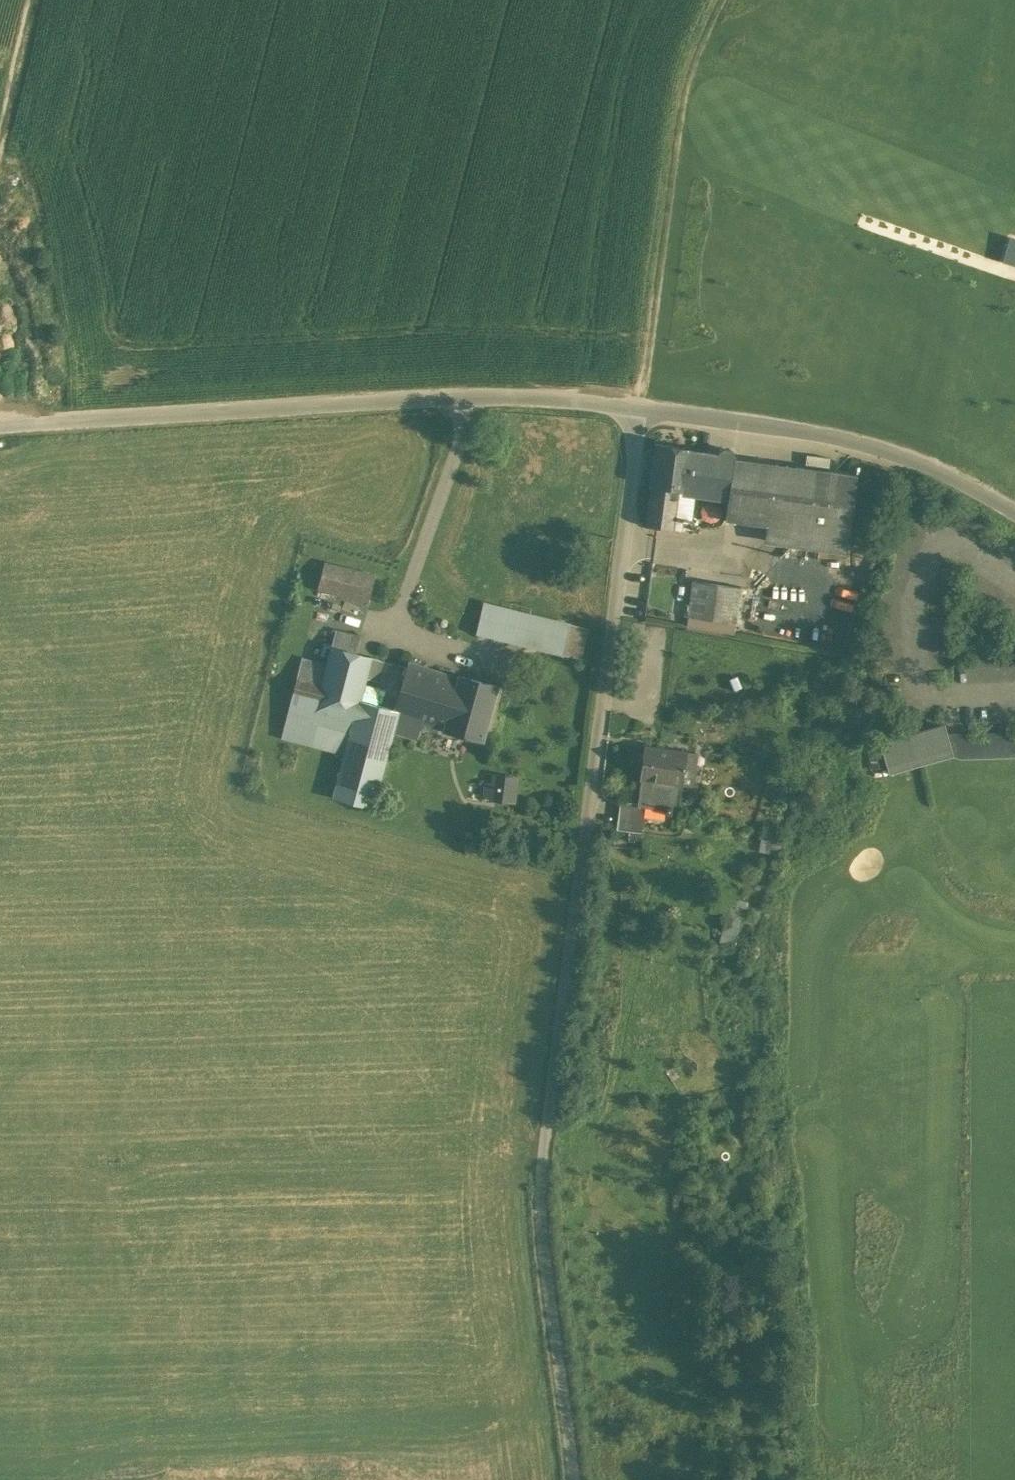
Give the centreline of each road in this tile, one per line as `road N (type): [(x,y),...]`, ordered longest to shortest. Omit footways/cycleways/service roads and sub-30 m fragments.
road 1 (unclassified): [(641,407),(544,1168),(544,1245),(576,1479)]
road 2 (unclassified): [(641,407),(466,395),(0,424)]
road 3 (track): [(641,407),(688,76),(722,0)]
road 4 (unclassified): [(1014,513),(912,459),(852,440),(641,407)]

